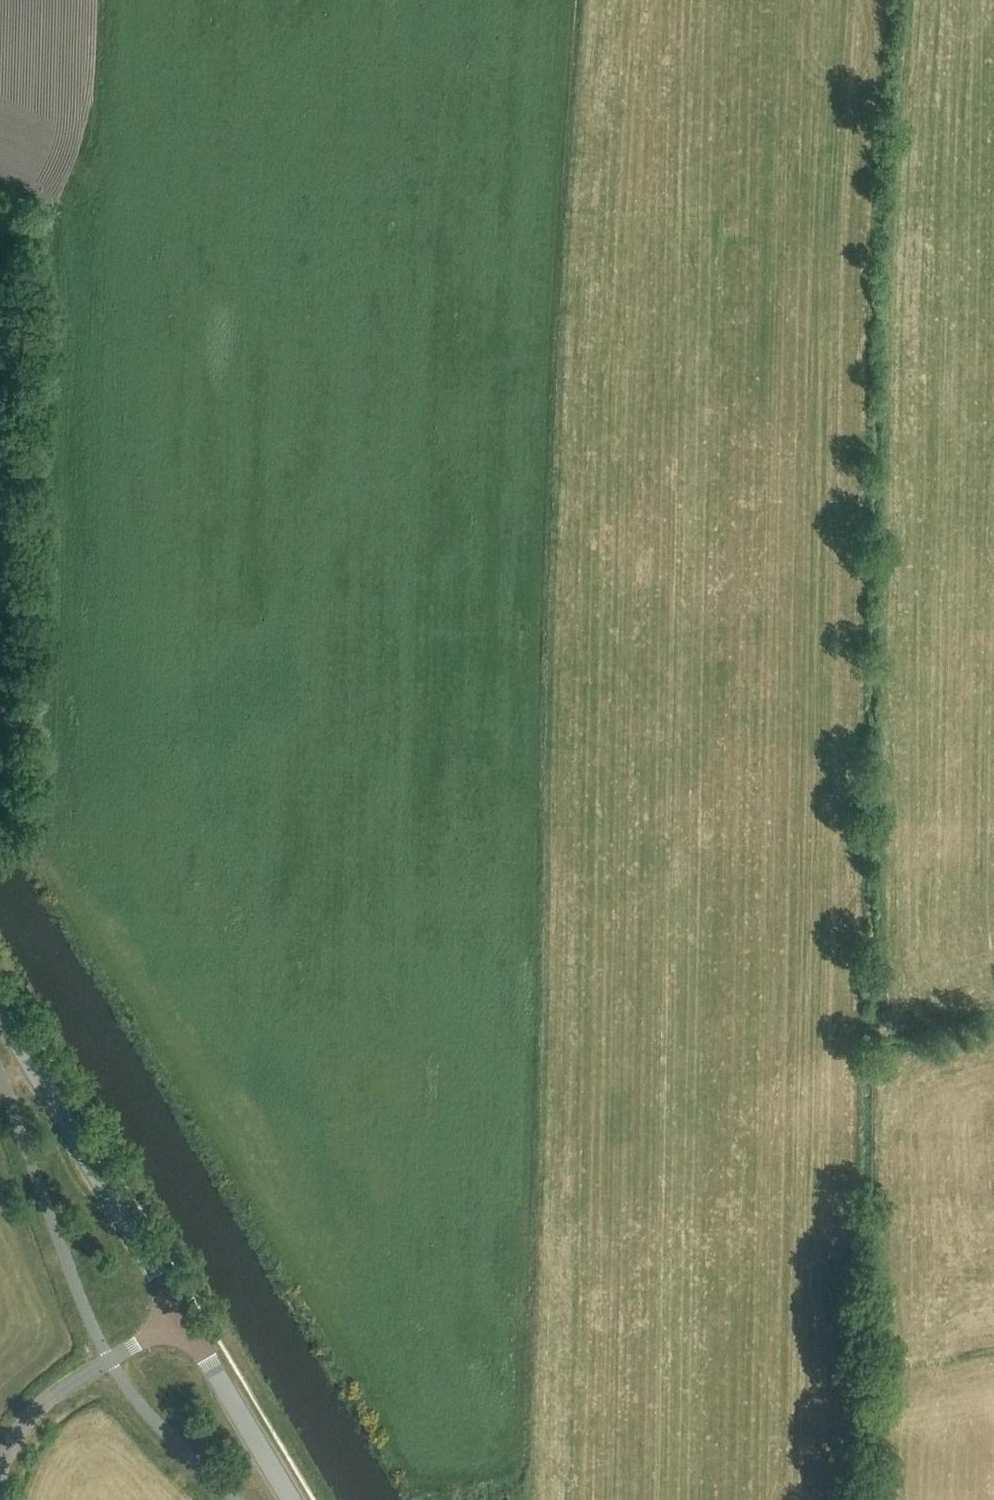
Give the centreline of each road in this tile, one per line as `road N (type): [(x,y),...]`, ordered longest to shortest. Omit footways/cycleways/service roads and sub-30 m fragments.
road 1 (tertiary): [(183,1319),(0,1012)]
road 2 (unclassified): [(0,1472),(38,1407),(183,1319)]
road 3 (tertiary): [(290,1499),(183,1319)]

